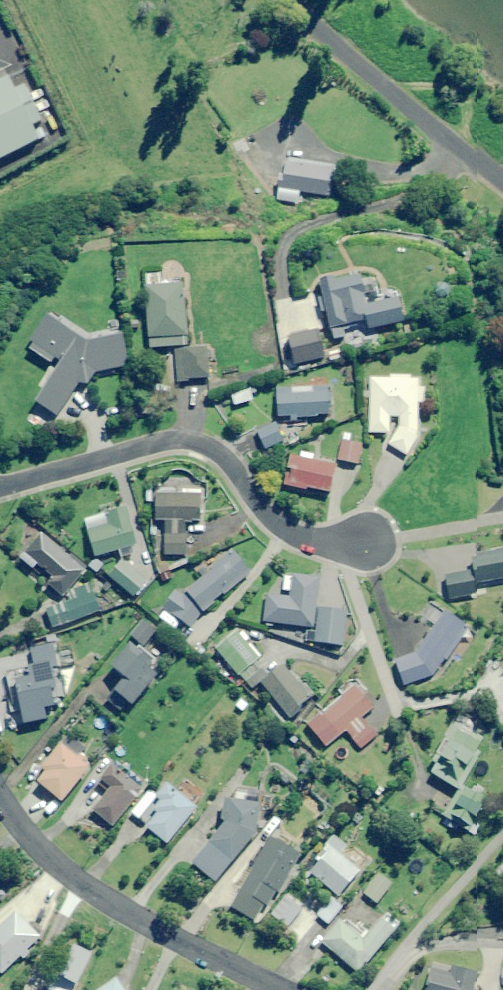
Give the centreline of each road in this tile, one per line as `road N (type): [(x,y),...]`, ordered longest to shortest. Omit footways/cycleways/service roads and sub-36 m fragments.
road 1 (residential): [(363,539),(285,525),(216,449),(176,438),(0,485)]
road 2 (residential): [(281,989),(72,875),(37,848),(0,795)]
road 3 (residential): [(502,166),(308,0)]

